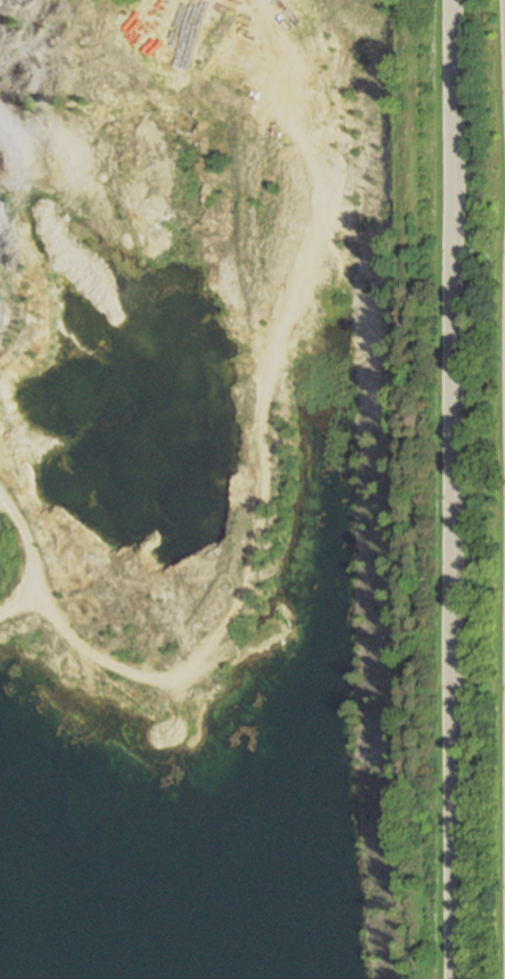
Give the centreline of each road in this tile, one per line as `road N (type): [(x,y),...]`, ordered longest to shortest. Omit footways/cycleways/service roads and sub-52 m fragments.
road 1 (tertiary): [(451,0),(453,978)]

